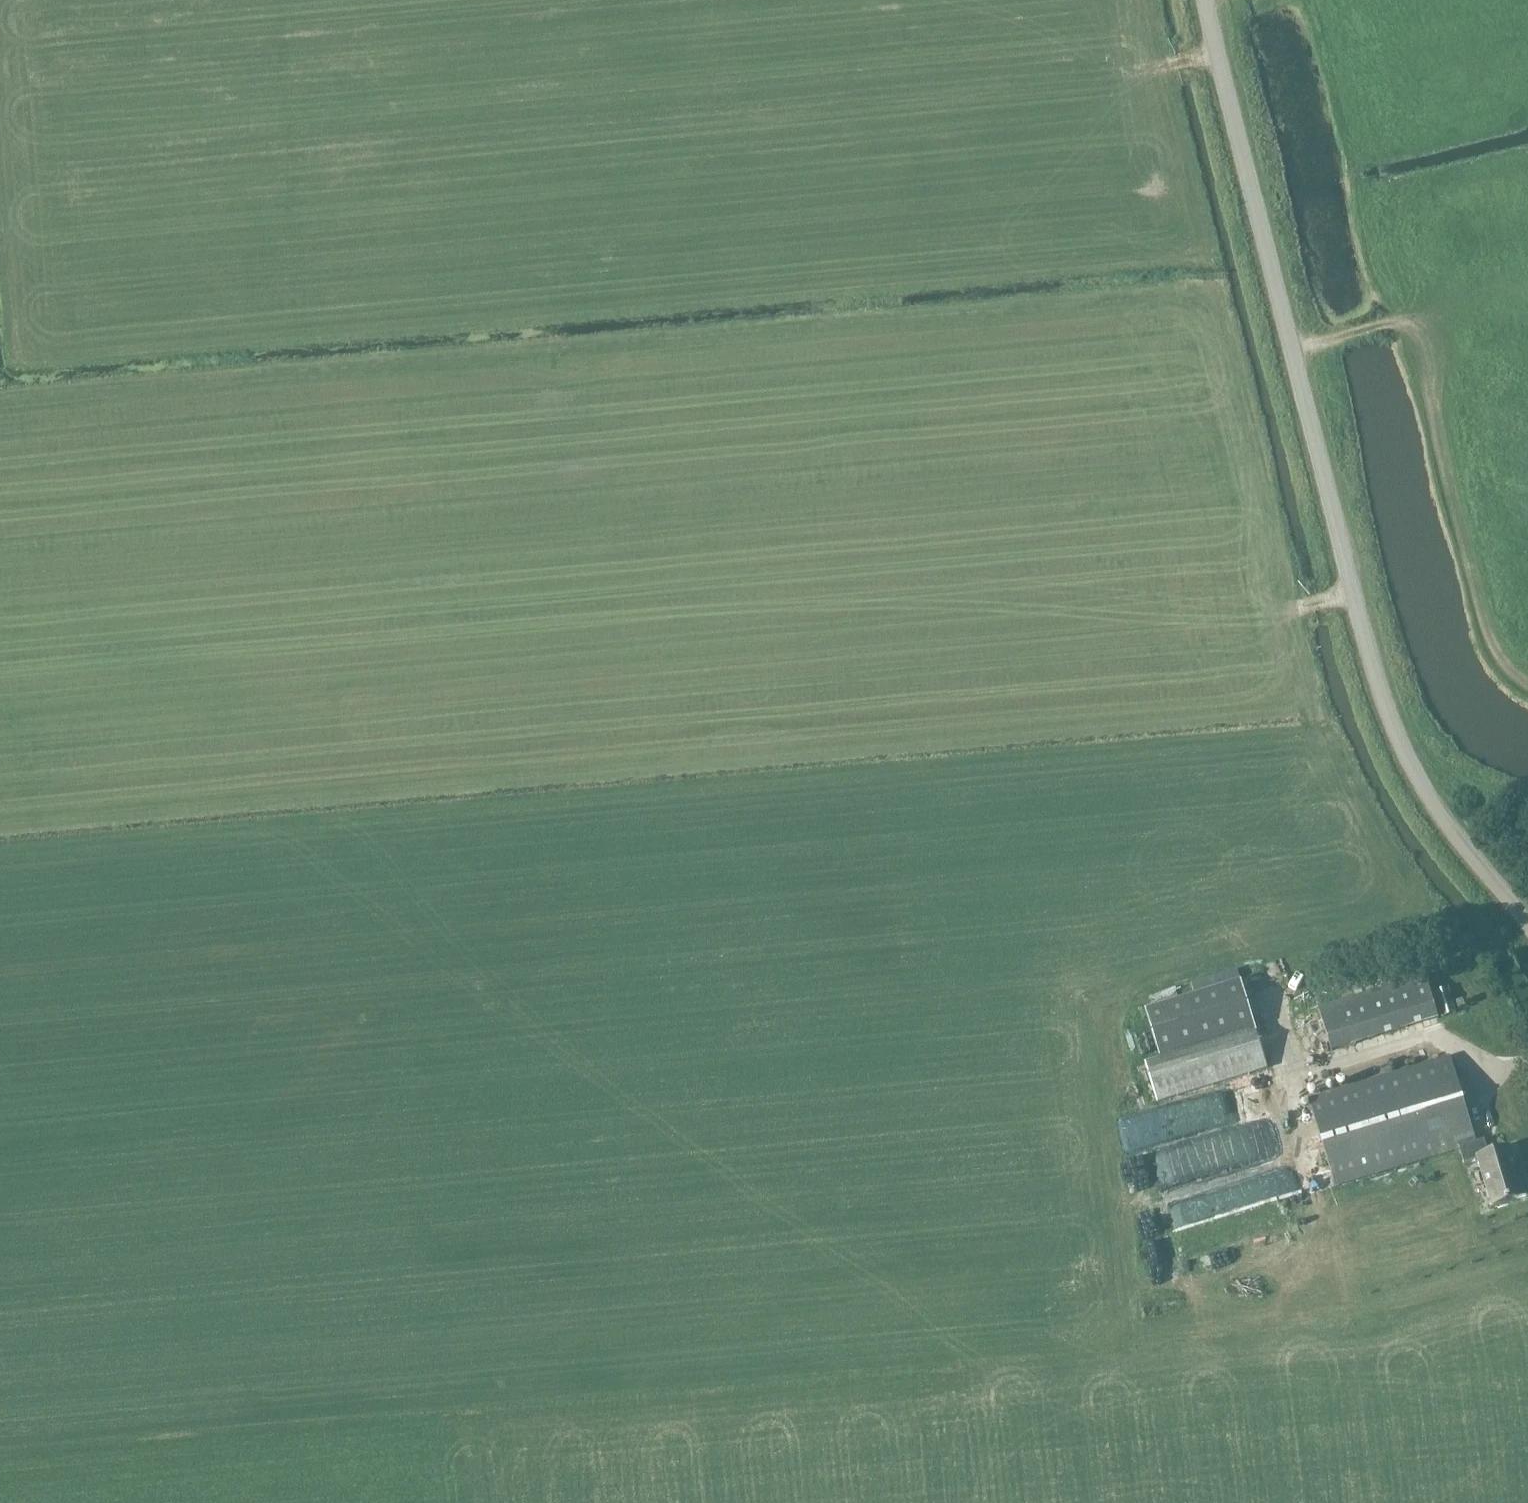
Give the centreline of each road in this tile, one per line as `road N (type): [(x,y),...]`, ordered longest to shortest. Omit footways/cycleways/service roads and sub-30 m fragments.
road 1 (unclassified): [(1527,923),(1460,836),(1391,725),(1212,0)]

